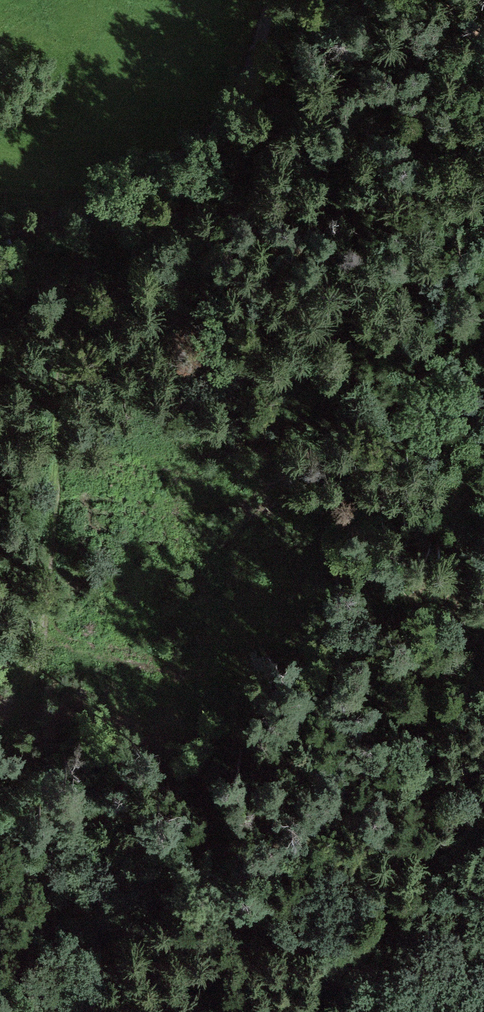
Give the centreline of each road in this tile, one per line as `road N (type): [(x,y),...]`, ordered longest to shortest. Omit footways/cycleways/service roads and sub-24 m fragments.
road 1 (track): [(0,761),(20,730),(36,653),(71,272),(113,194)]
road 2 (track): [(0,244),(138,185),(195,139),(228,104),(273,0)]
road 3 (track): [(299,1011),(404,876),(483,789)]

